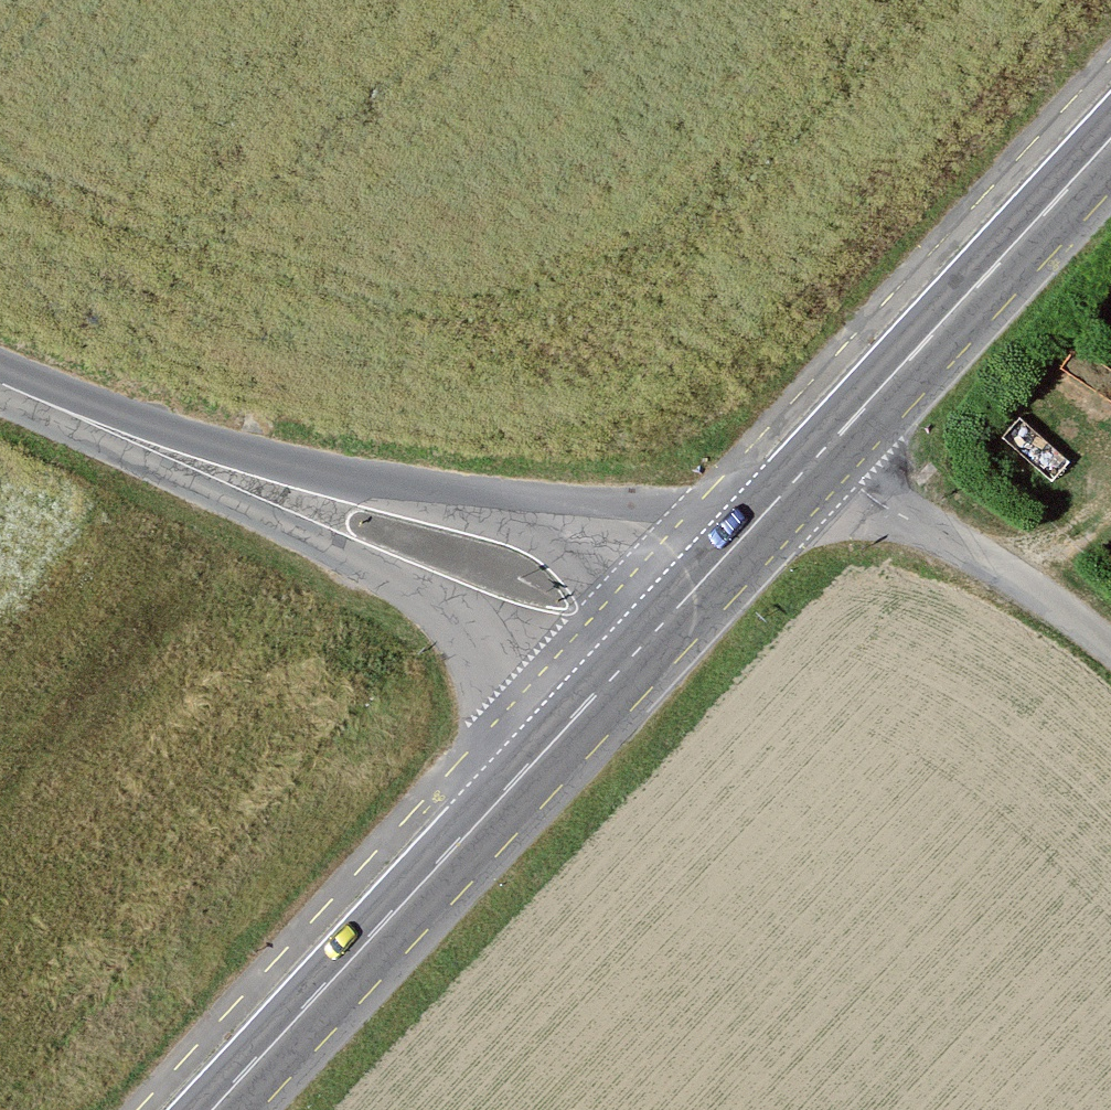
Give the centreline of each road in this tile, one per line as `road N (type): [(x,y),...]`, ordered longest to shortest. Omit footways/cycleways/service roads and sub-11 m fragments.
road 1 (tertiary): [(755,534),(646,506),(284,465),(3,386)]
road 2 (tertiary): [(3,386),(467,623),(575,733)]
road 3 (primary): [(222,1109),(575,733)]
road 4 (primary): [(827,456),(1110,147)]
road 5 (unclassified): [(1110,648),(876,501),(827,456)]
road 6 (primary): [(575,733),(755,534)]

